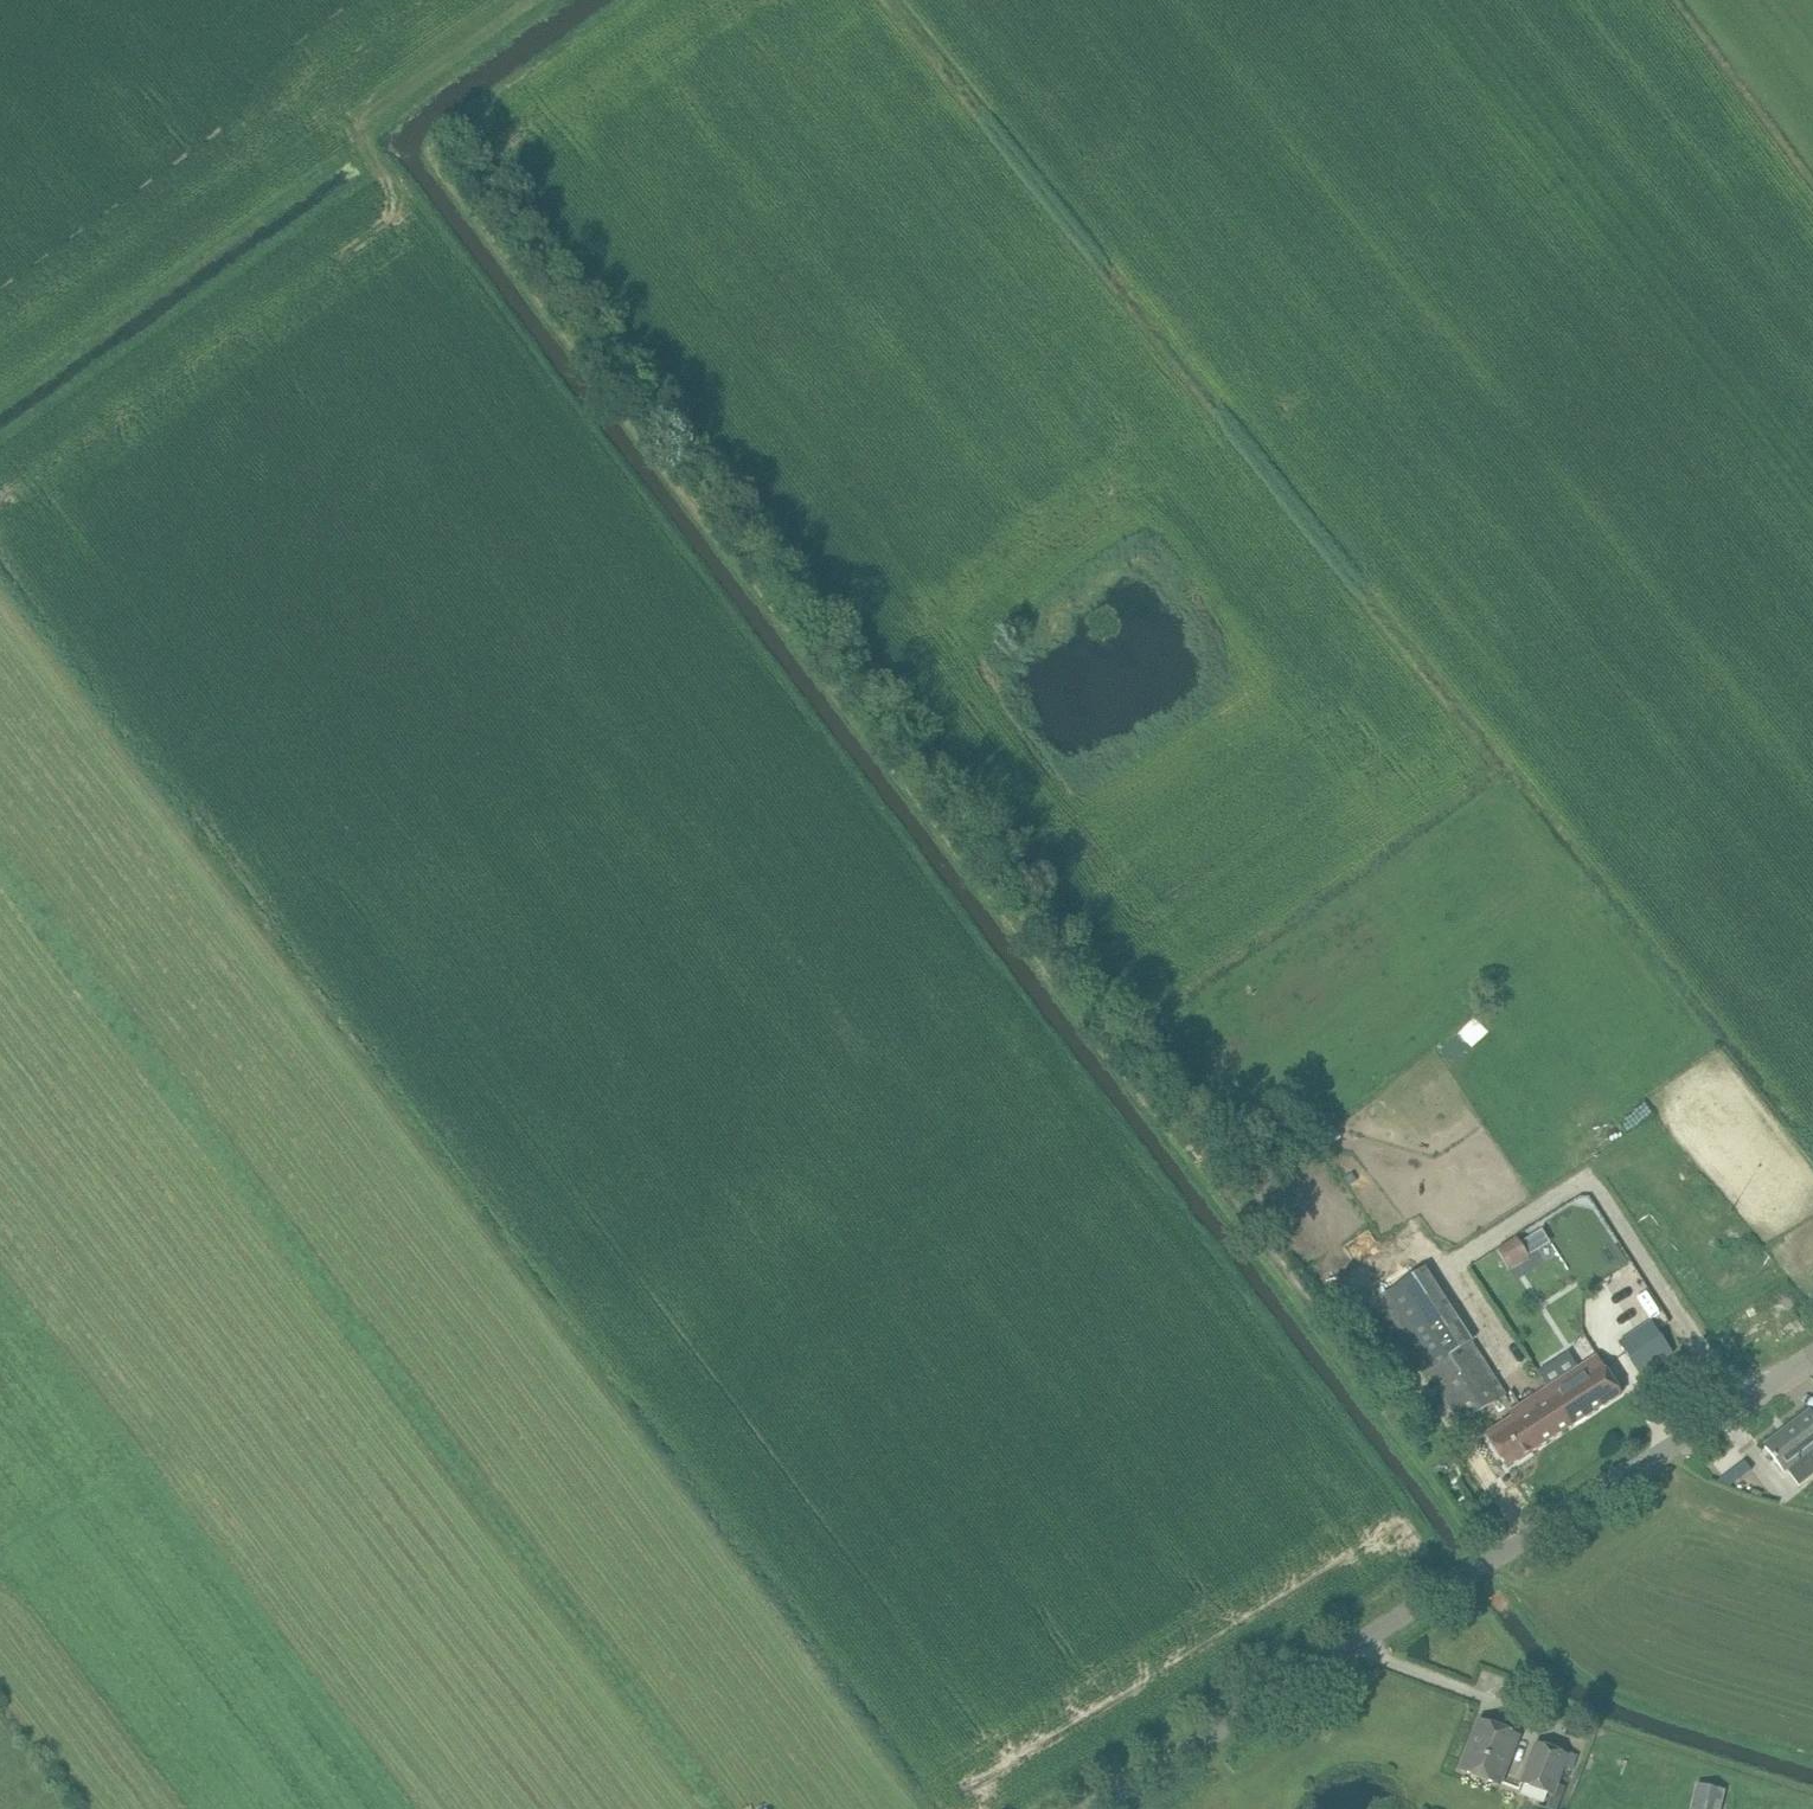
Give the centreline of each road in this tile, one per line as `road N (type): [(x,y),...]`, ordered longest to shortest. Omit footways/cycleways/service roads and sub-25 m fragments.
road 1 (unclassified): [(1089,1808),(1812,1364)]

